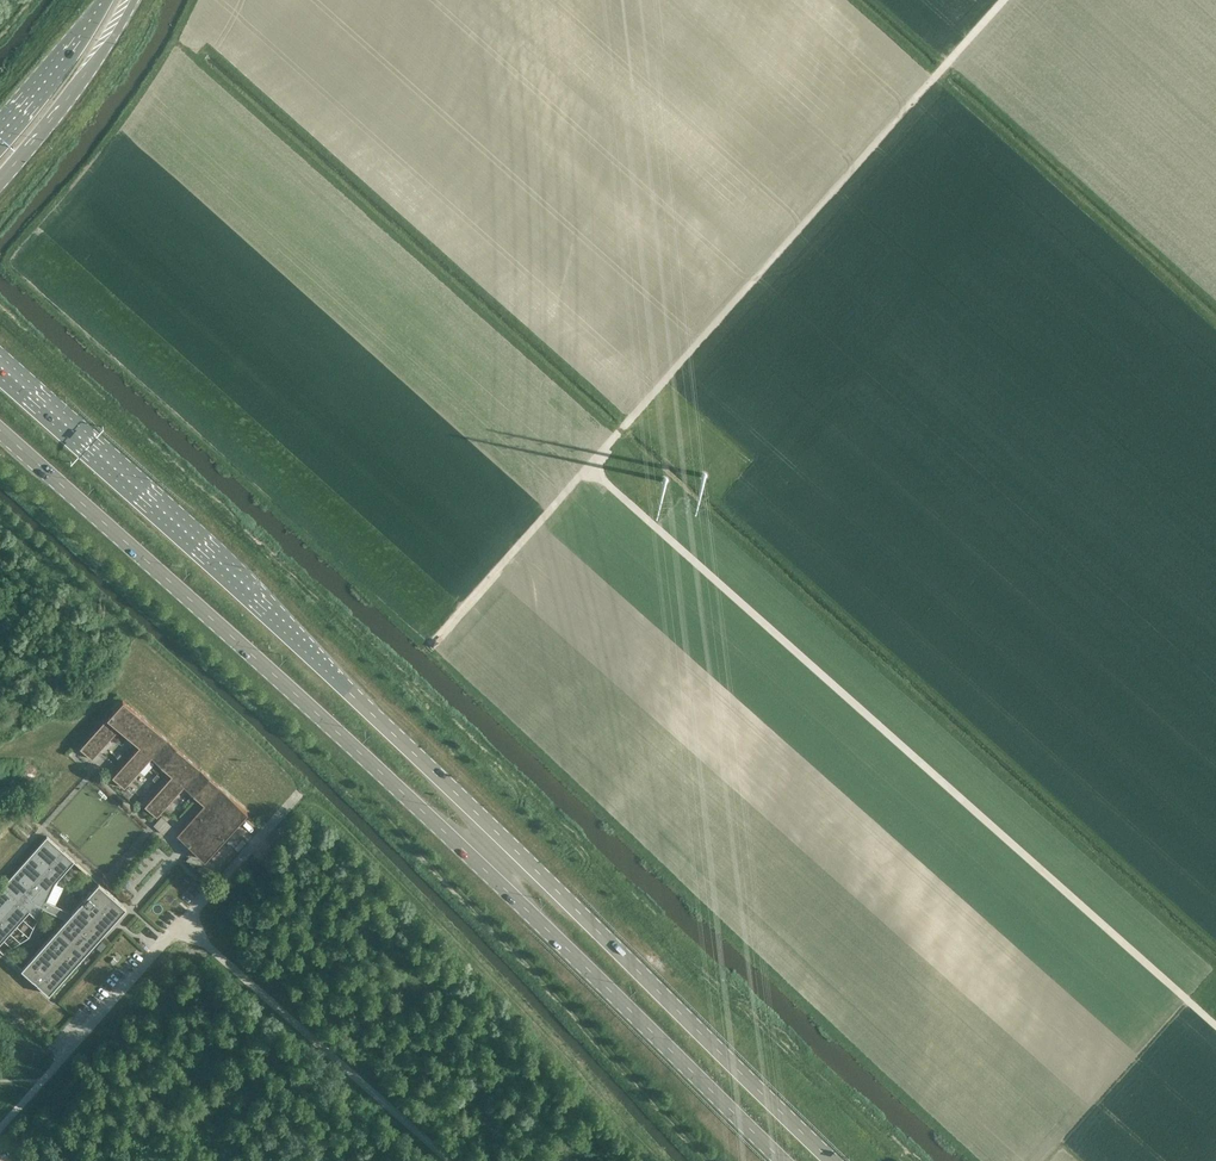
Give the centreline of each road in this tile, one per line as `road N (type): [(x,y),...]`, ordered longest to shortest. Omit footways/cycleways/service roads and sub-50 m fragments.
road 1 (primary): [(833,1160),(323,668),(0,378)]
road 2 (primary): [(0,430),(513,897),(782,1160)]
road 3 (track): [(433,646),(1004,0)]
road 4 (track): [(589,466),(1215,1025)]
road 5 (primary): [(0,175),(136,0)]
road 6 (primary): [(102,0),(0,128)]

